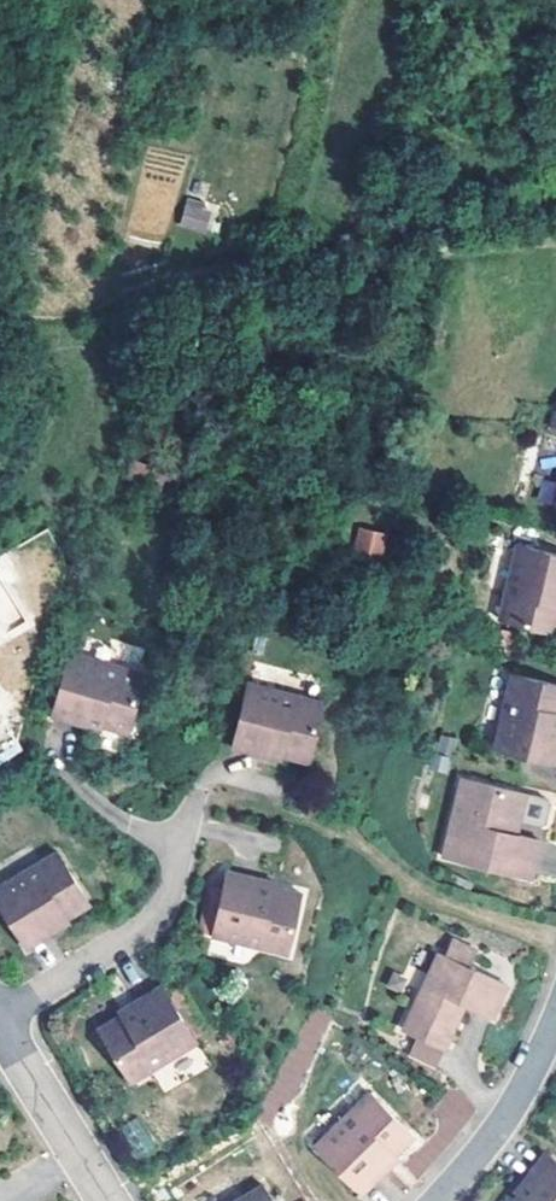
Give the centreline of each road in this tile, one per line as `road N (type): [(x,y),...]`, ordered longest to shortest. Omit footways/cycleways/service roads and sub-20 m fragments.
road 1 (residential): [(2,1022),(158,924),(175,895),(197,801)]
road 2 (residential): [(555,1015),(513,1104),(437,1200)]
road 3 (residential): [(86,1157),(2,1022)]

